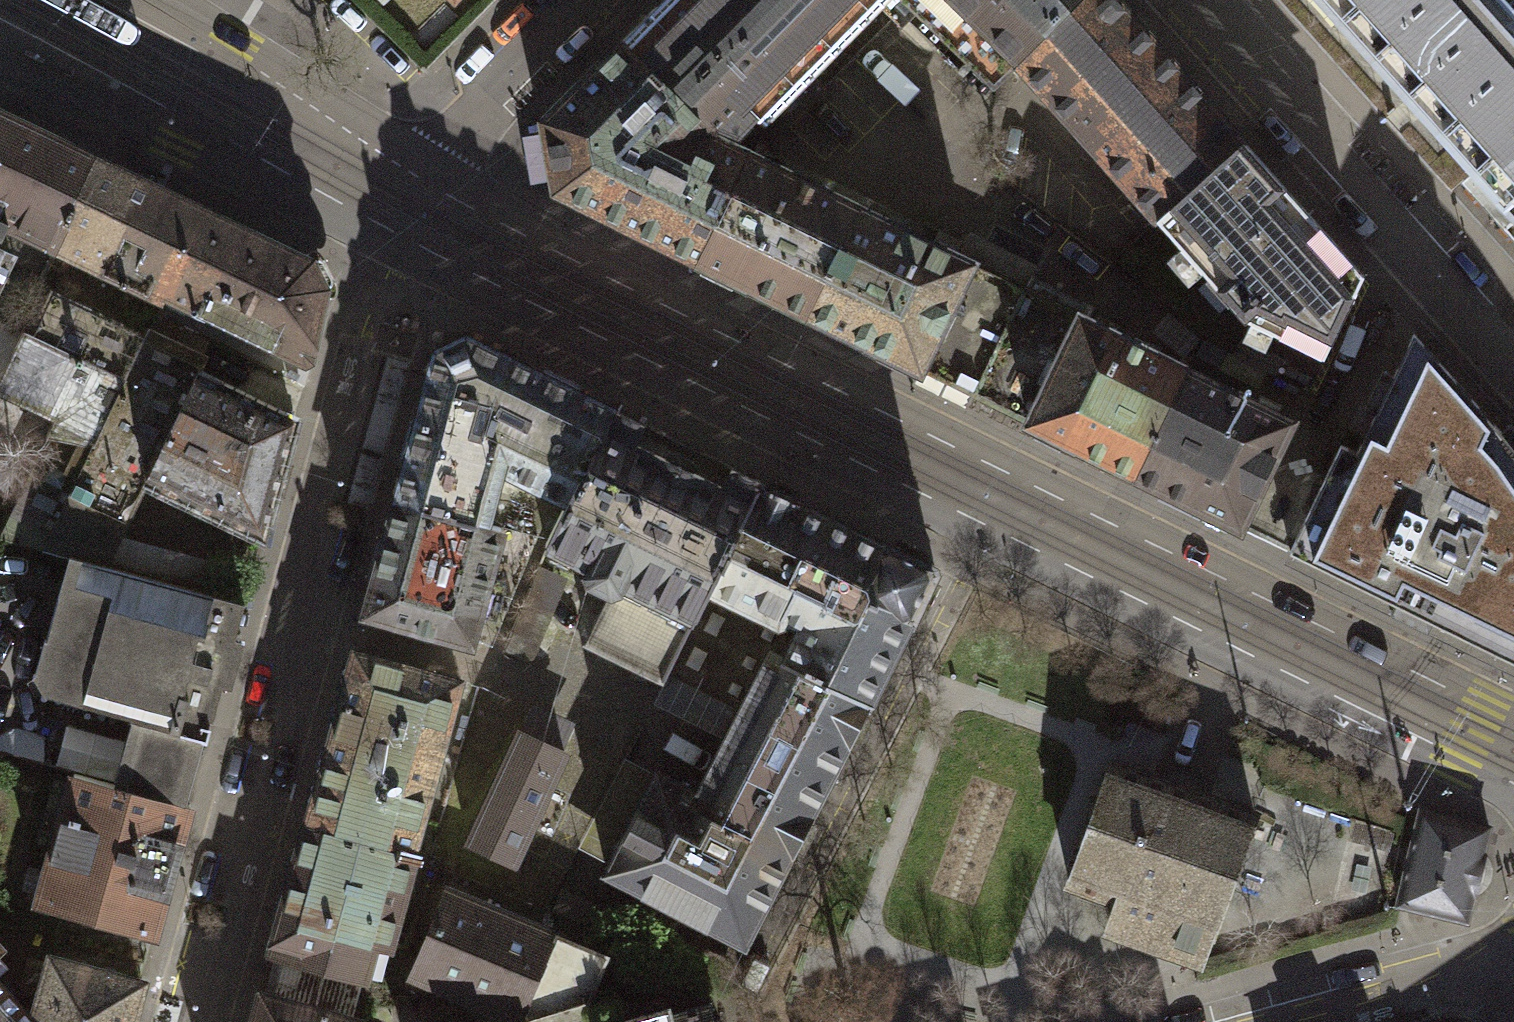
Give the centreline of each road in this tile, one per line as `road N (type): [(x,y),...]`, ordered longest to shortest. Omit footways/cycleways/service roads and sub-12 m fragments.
road 1 (tertiary): [(1513,753),(401,207)]
road 2 (residential): [(401,207),(291,616),(303,676),(209,1021)]
road 3 (residential): [(1186,0),(1513,371)]
road 4 (tertiary): [(0,67),(307,206),(401,207)]
road 5 (tertiary): [(401,207),(352,111),(170,0)]
road 6 (residential): [(581,0),(437,148),(401,207)]
road 7 (tertiary): [(1513,952),(1272,1021)]

